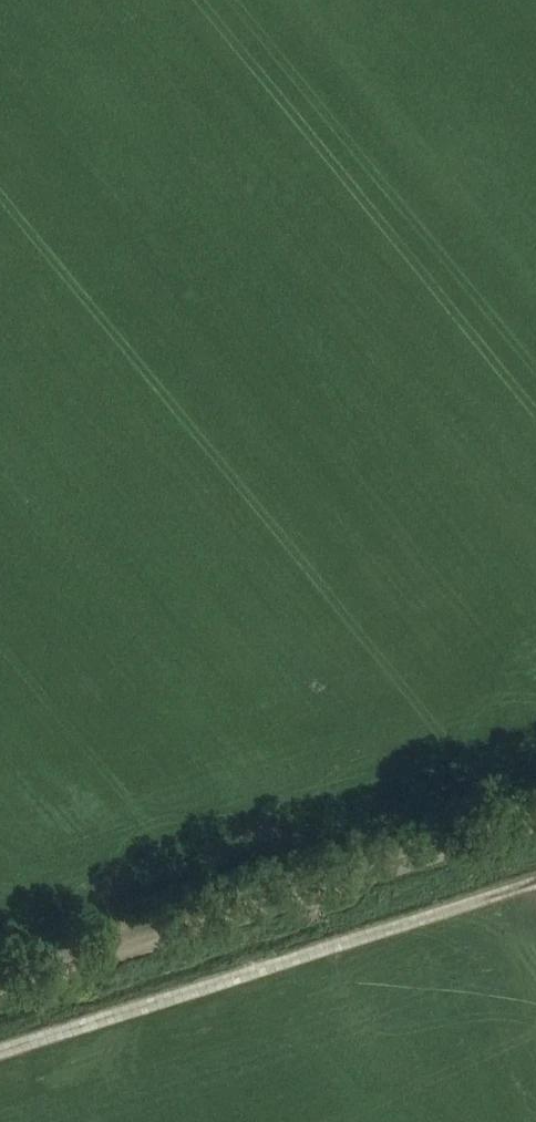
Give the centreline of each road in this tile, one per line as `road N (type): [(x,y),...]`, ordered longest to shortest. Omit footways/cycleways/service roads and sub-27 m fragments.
road 1 (track): [(535,820),(0,991)]

